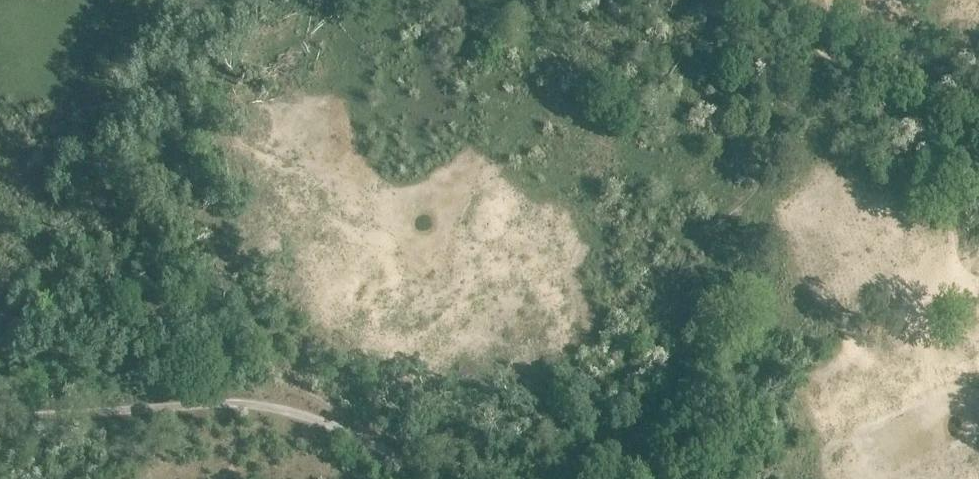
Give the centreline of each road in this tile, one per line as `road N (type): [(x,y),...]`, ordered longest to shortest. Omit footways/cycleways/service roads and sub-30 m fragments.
road 1 (track): [(417,478),(287,418),(0,416)]
road 2 (track): [(750,0),(978,154)]

